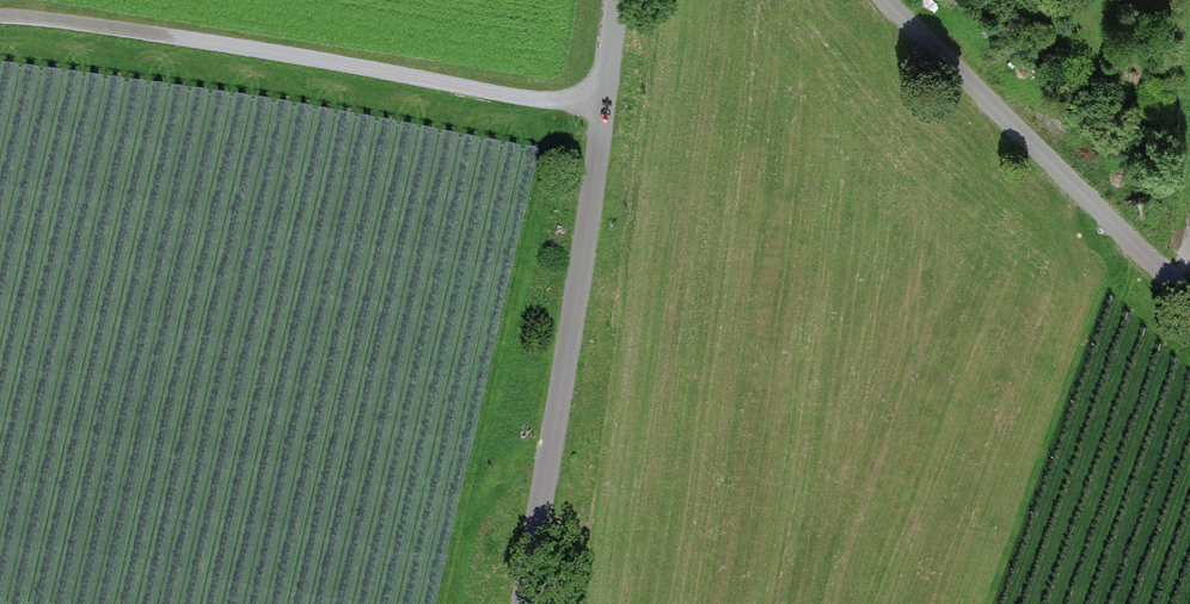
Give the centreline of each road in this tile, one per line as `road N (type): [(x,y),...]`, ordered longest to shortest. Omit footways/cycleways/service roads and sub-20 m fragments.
road 1 (unclassified): [(616,0),(530,603)]
road 2 (track): [(0,18),(61,18),(602,98)]
road 3 (unclassified): [(882,0),(1189,293)]

